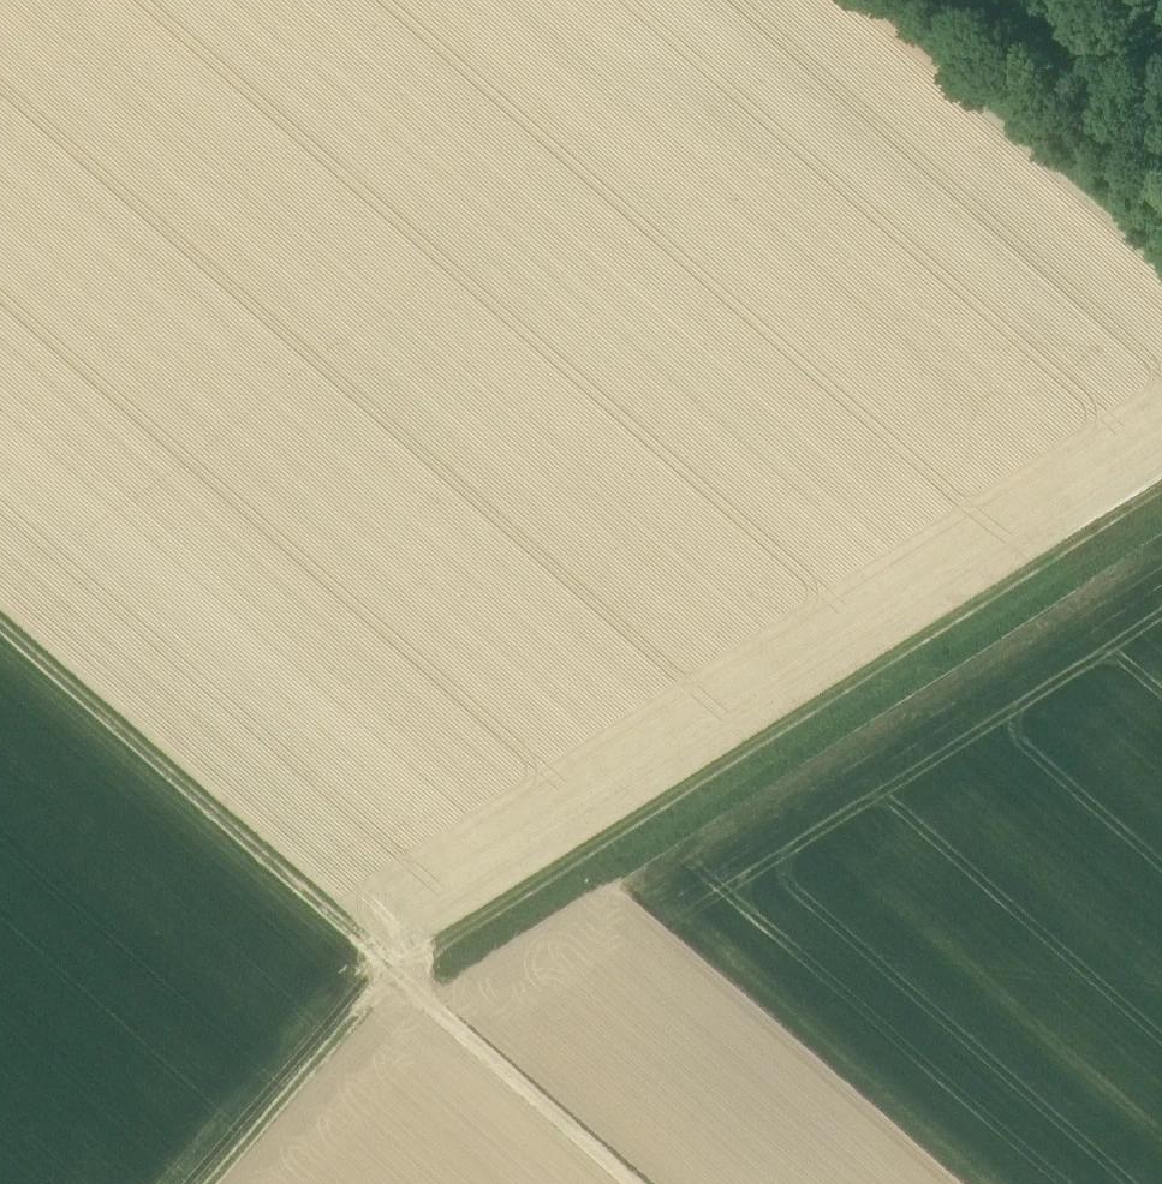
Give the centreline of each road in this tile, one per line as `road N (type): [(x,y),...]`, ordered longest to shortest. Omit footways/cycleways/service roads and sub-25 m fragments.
road 1 (track): [(395,977),(1161,485)]
road 2 (track): [(0,629),(395,977)]
road 3 (track): [(395,977),(631,1183)]
road 4 (track): [(395,977),(213,1183)]

